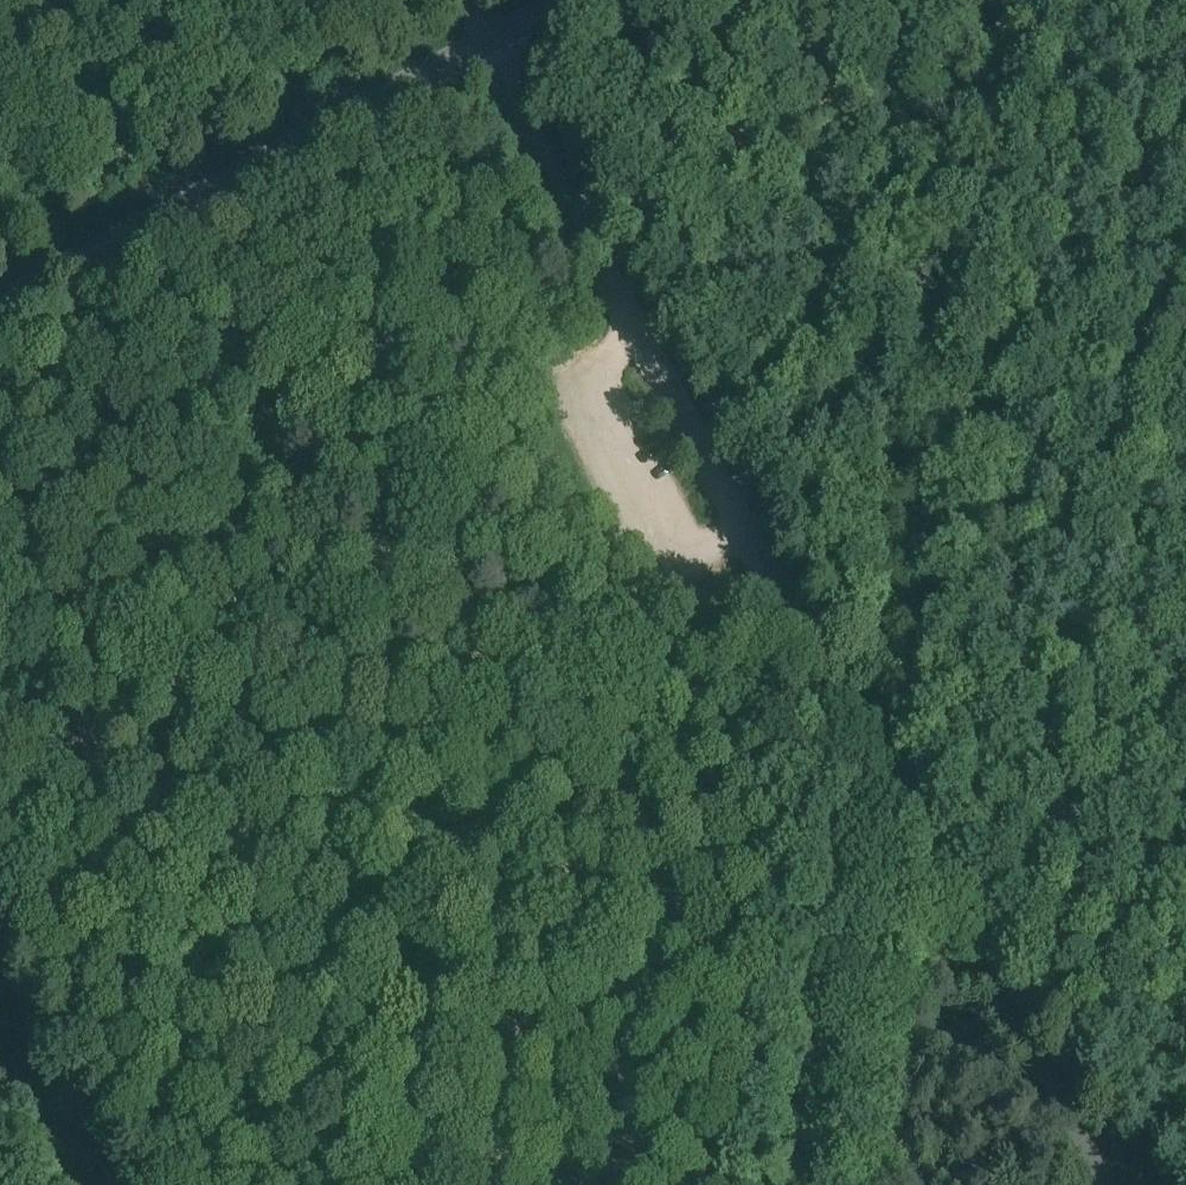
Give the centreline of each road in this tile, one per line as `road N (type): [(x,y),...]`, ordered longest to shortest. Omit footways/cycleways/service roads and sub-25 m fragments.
road 1 (unclassified): [(1116,1184),(739,516),(488,40)]
road 2 (secondary): [(0,307),(488,40)]
road 3 (track): [(803,1184),(868,741)]

